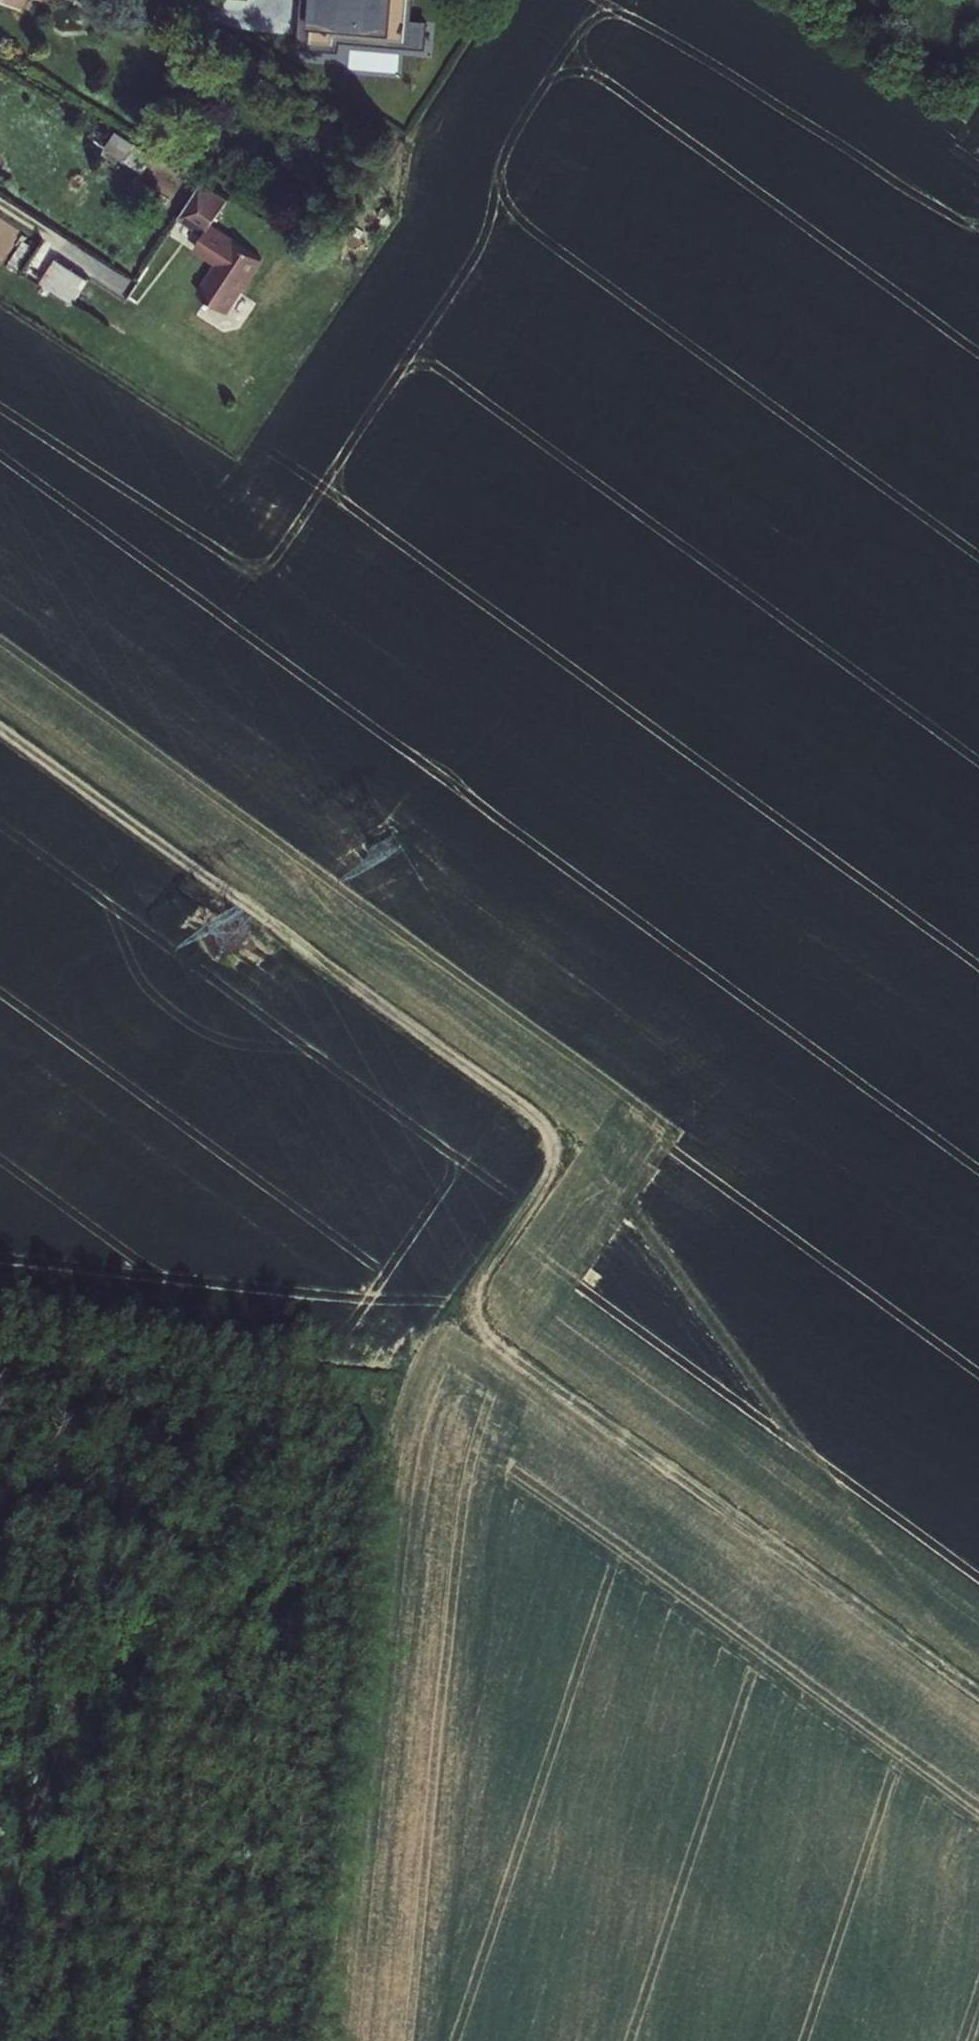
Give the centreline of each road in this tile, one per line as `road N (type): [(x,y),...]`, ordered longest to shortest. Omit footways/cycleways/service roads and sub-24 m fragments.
road 1 (track): [(0,727),(544,1125),(555,1155),(550,1173),(476,1278),(470,1310),(477,1328),(978,1699)]
road 2 (track): [(0,1976),(20,1858),(83,1685),(65,1646),(0,1635)]

